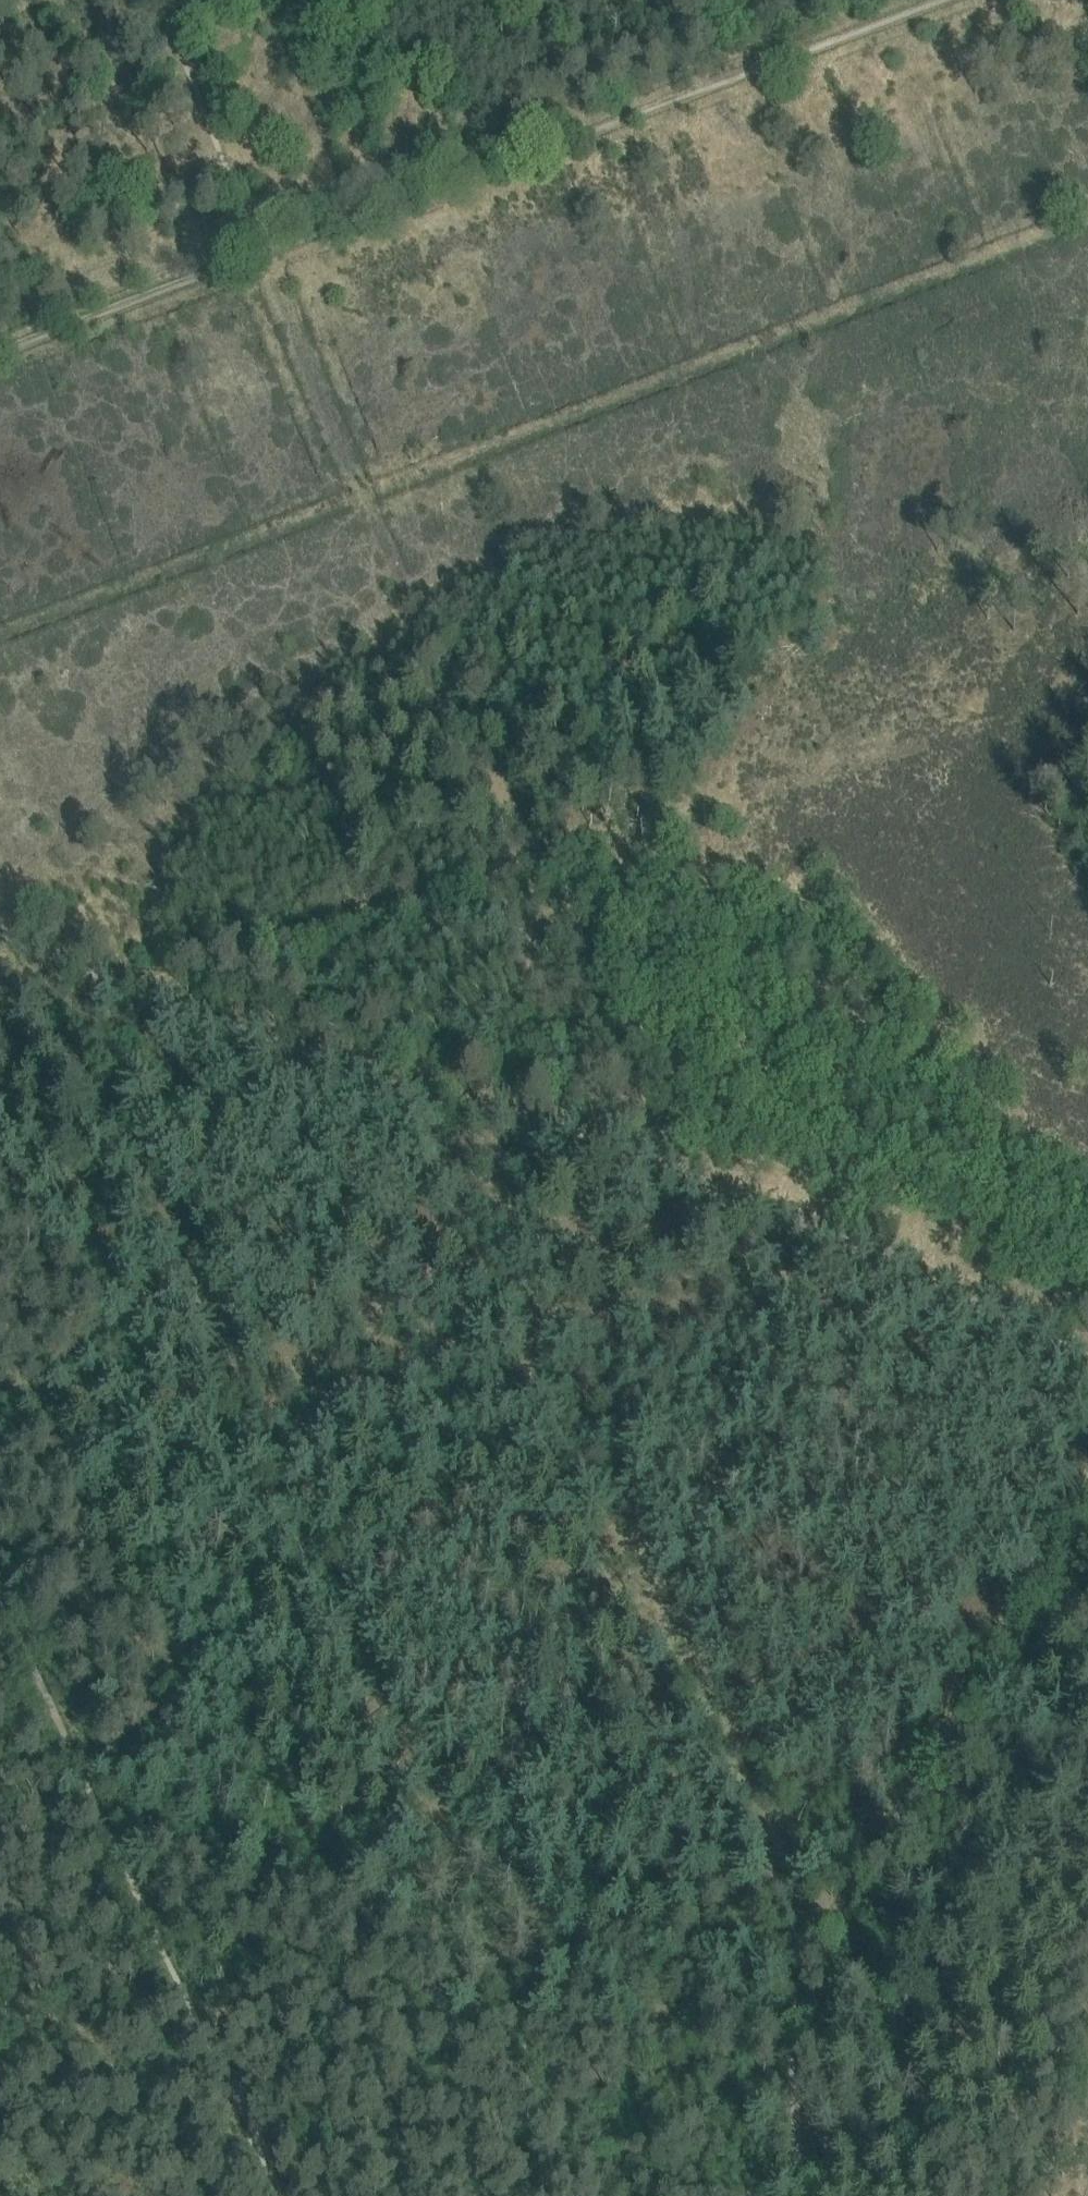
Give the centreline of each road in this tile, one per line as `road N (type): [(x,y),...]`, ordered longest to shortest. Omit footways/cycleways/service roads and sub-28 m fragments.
road 1 (track): [(281,2195),(0,1585)]

